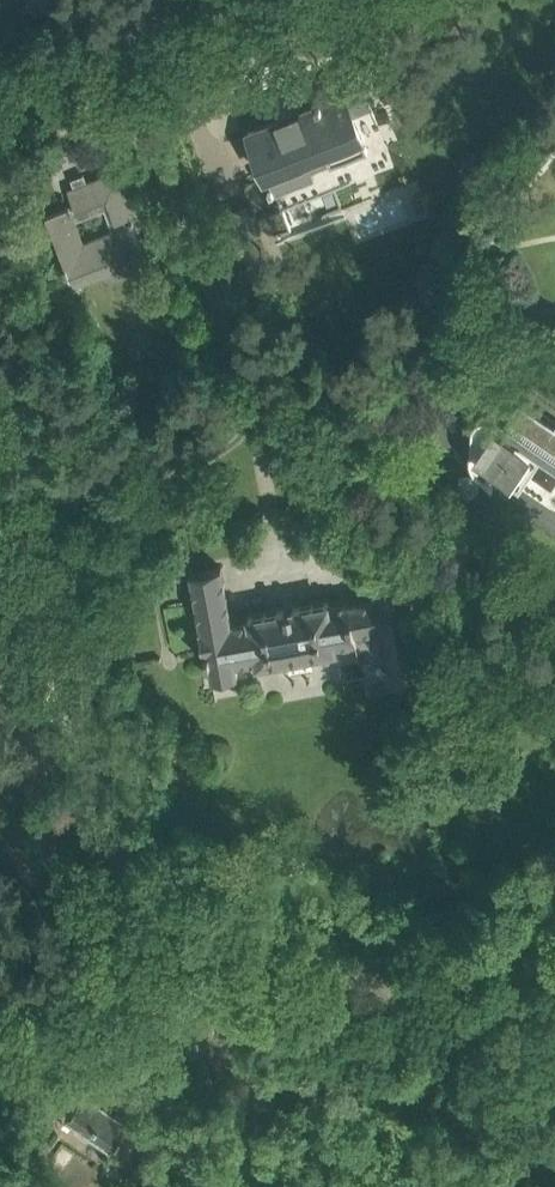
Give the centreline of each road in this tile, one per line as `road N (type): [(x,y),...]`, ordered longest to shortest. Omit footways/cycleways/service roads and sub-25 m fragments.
road 1 (residential): [(154,1012),(79,693),(0,481)]
road 2 (tertiary): [(154,1012),(414,977),(477,956),(554,908)]
road 3 (residential): [(0,95),(243,0)]
road 4 (unclassified): [(194,1186),(154,1012)]
road 5 (tertiary): [(0,1026),(154,1012)]

